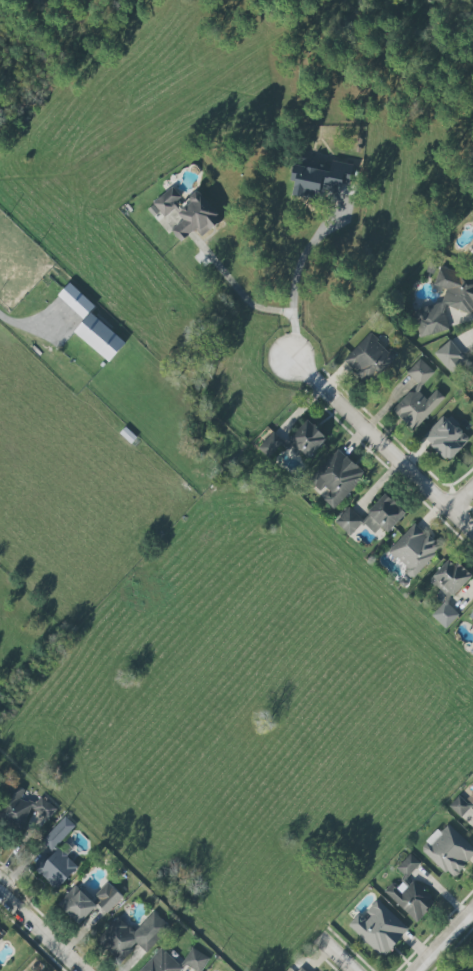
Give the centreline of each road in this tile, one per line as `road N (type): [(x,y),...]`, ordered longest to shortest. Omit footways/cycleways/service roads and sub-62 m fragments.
road 1 (residential): [(472,531),(291,356)]

